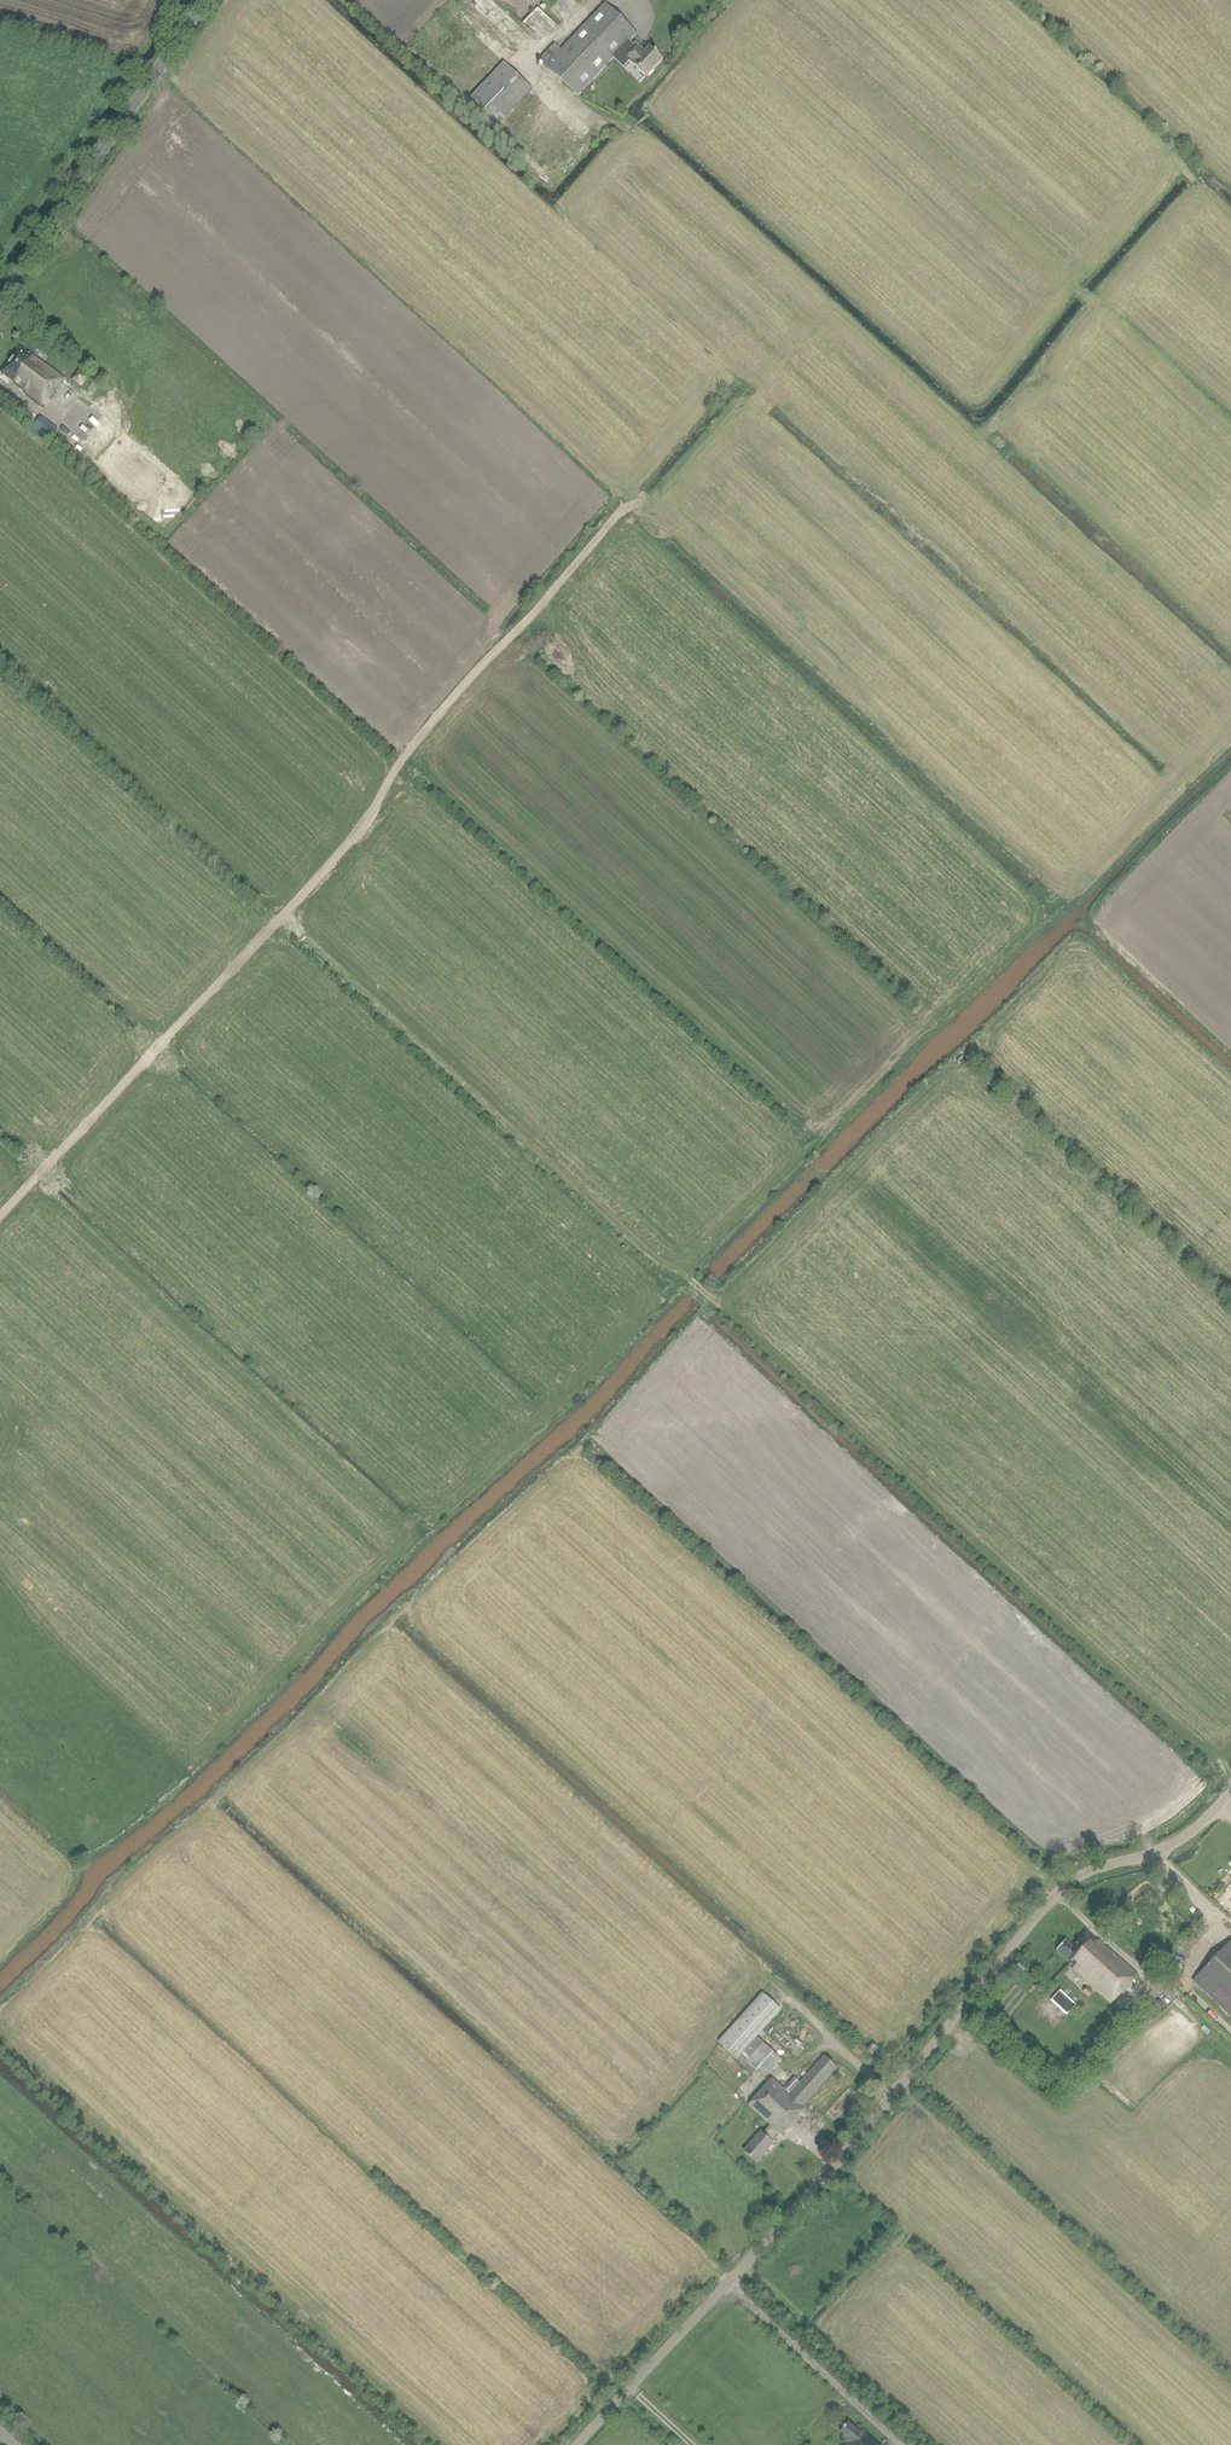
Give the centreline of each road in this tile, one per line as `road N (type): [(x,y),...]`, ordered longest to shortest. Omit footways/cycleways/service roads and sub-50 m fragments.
road 1 (tertiary): [(576,2444),(833,2169),(1059,1891),(1092,1869),(1170,1846),(1230,1791)]
road 2 (unclassified): [(0,301),(205,0)]

